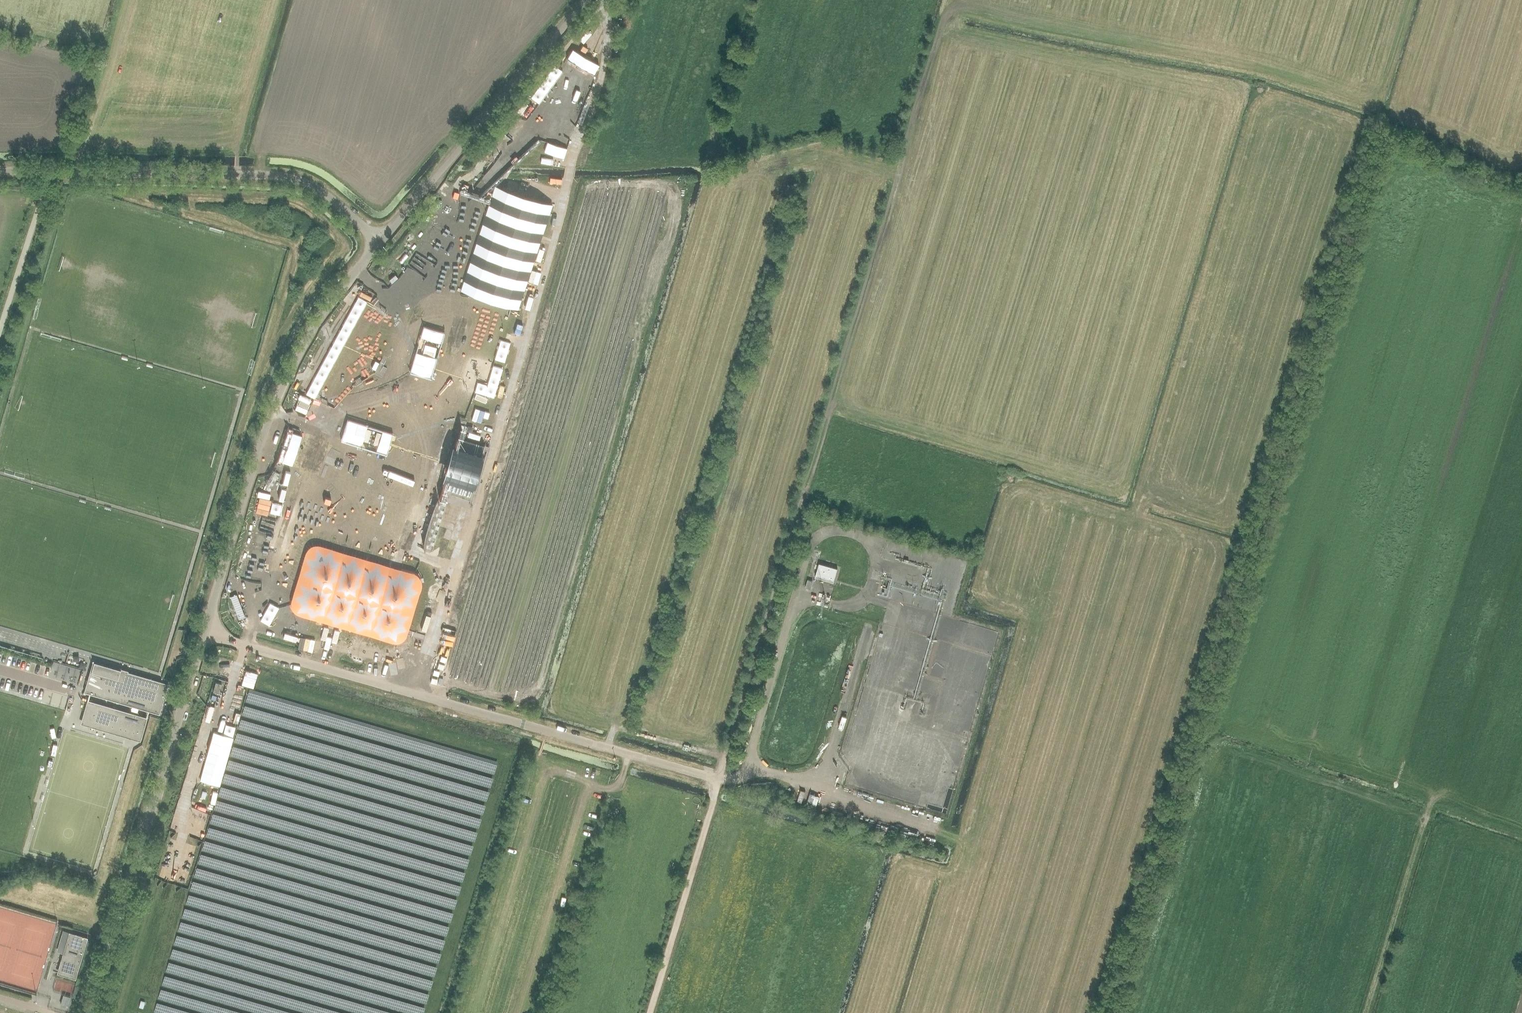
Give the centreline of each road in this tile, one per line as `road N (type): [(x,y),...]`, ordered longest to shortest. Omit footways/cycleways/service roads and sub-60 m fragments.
road 1 (unclassified): [(720,779),(205,634)]
road 2 (unclassified): [(205,634),(285,383),(379,242)]
road 3 (unclassified): [(379,242),(331,198),(293,177),(0,171)]
road 4 (unclassified): [(91,1012),(205,634)]
road 5 (unclassified): [(379,242),(587,0)]
road 6 (track): [(653,1012),(720,779)]

